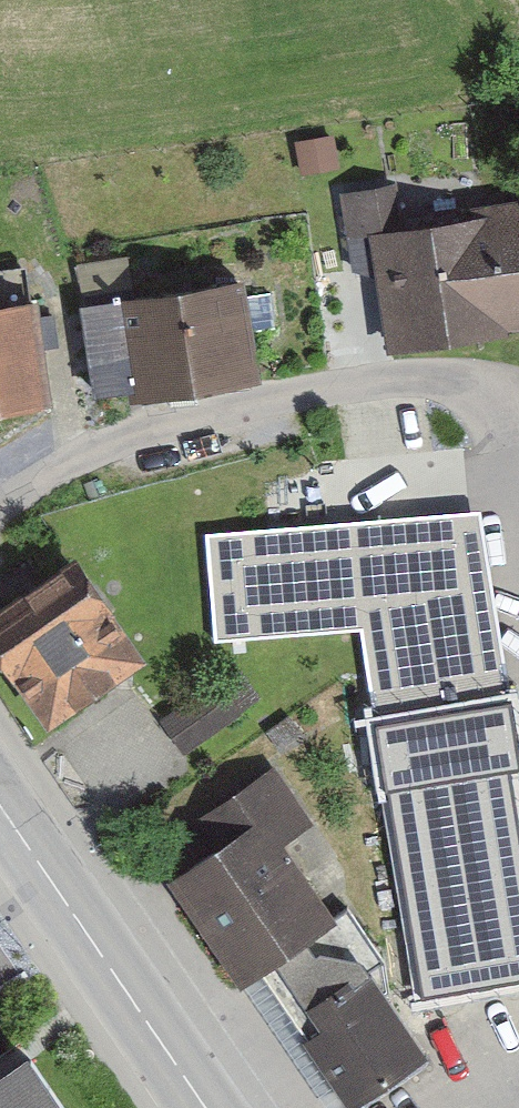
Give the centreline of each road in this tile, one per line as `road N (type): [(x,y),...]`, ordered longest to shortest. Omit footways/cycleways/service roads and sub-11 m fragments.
road 1 (residential): [(0,511),(106,443),(162,421),(402,380),(479,393),(504,414),(518,445)]
road 2 (tertiary): [(0,805),(203,1107)]

